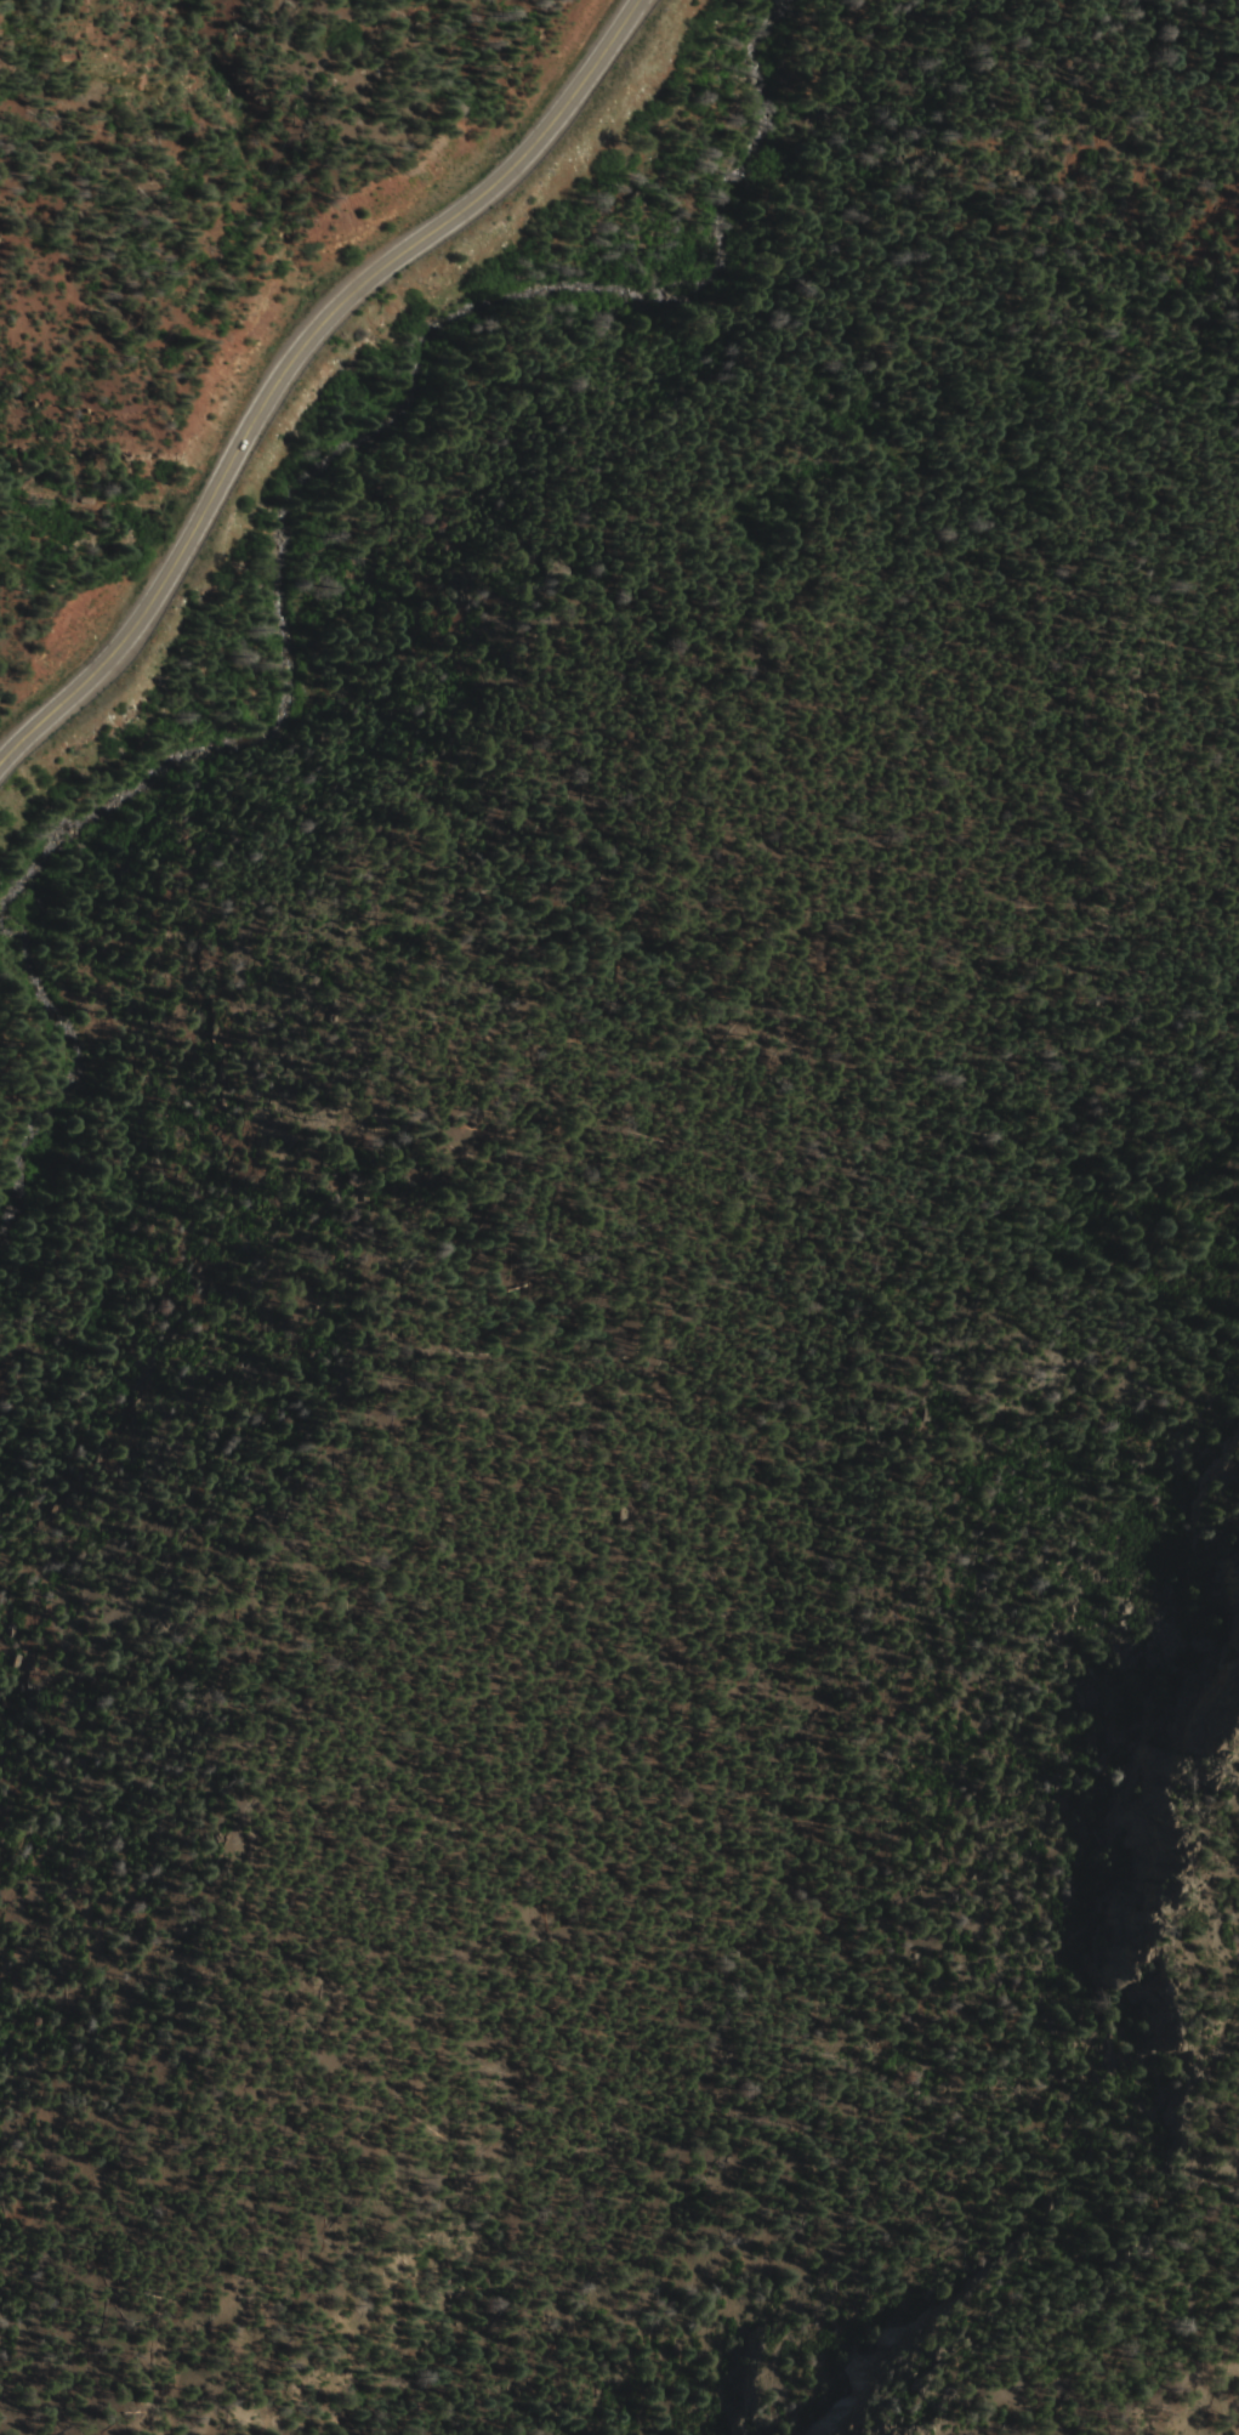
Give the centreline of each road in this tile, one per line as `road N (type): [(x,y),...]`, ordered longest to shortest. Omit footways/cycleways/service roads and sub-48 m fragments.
road 1 (primary): [(0,759),(129,637),(299,342),(404,246),(490,188),(557,118),(635,0)]

